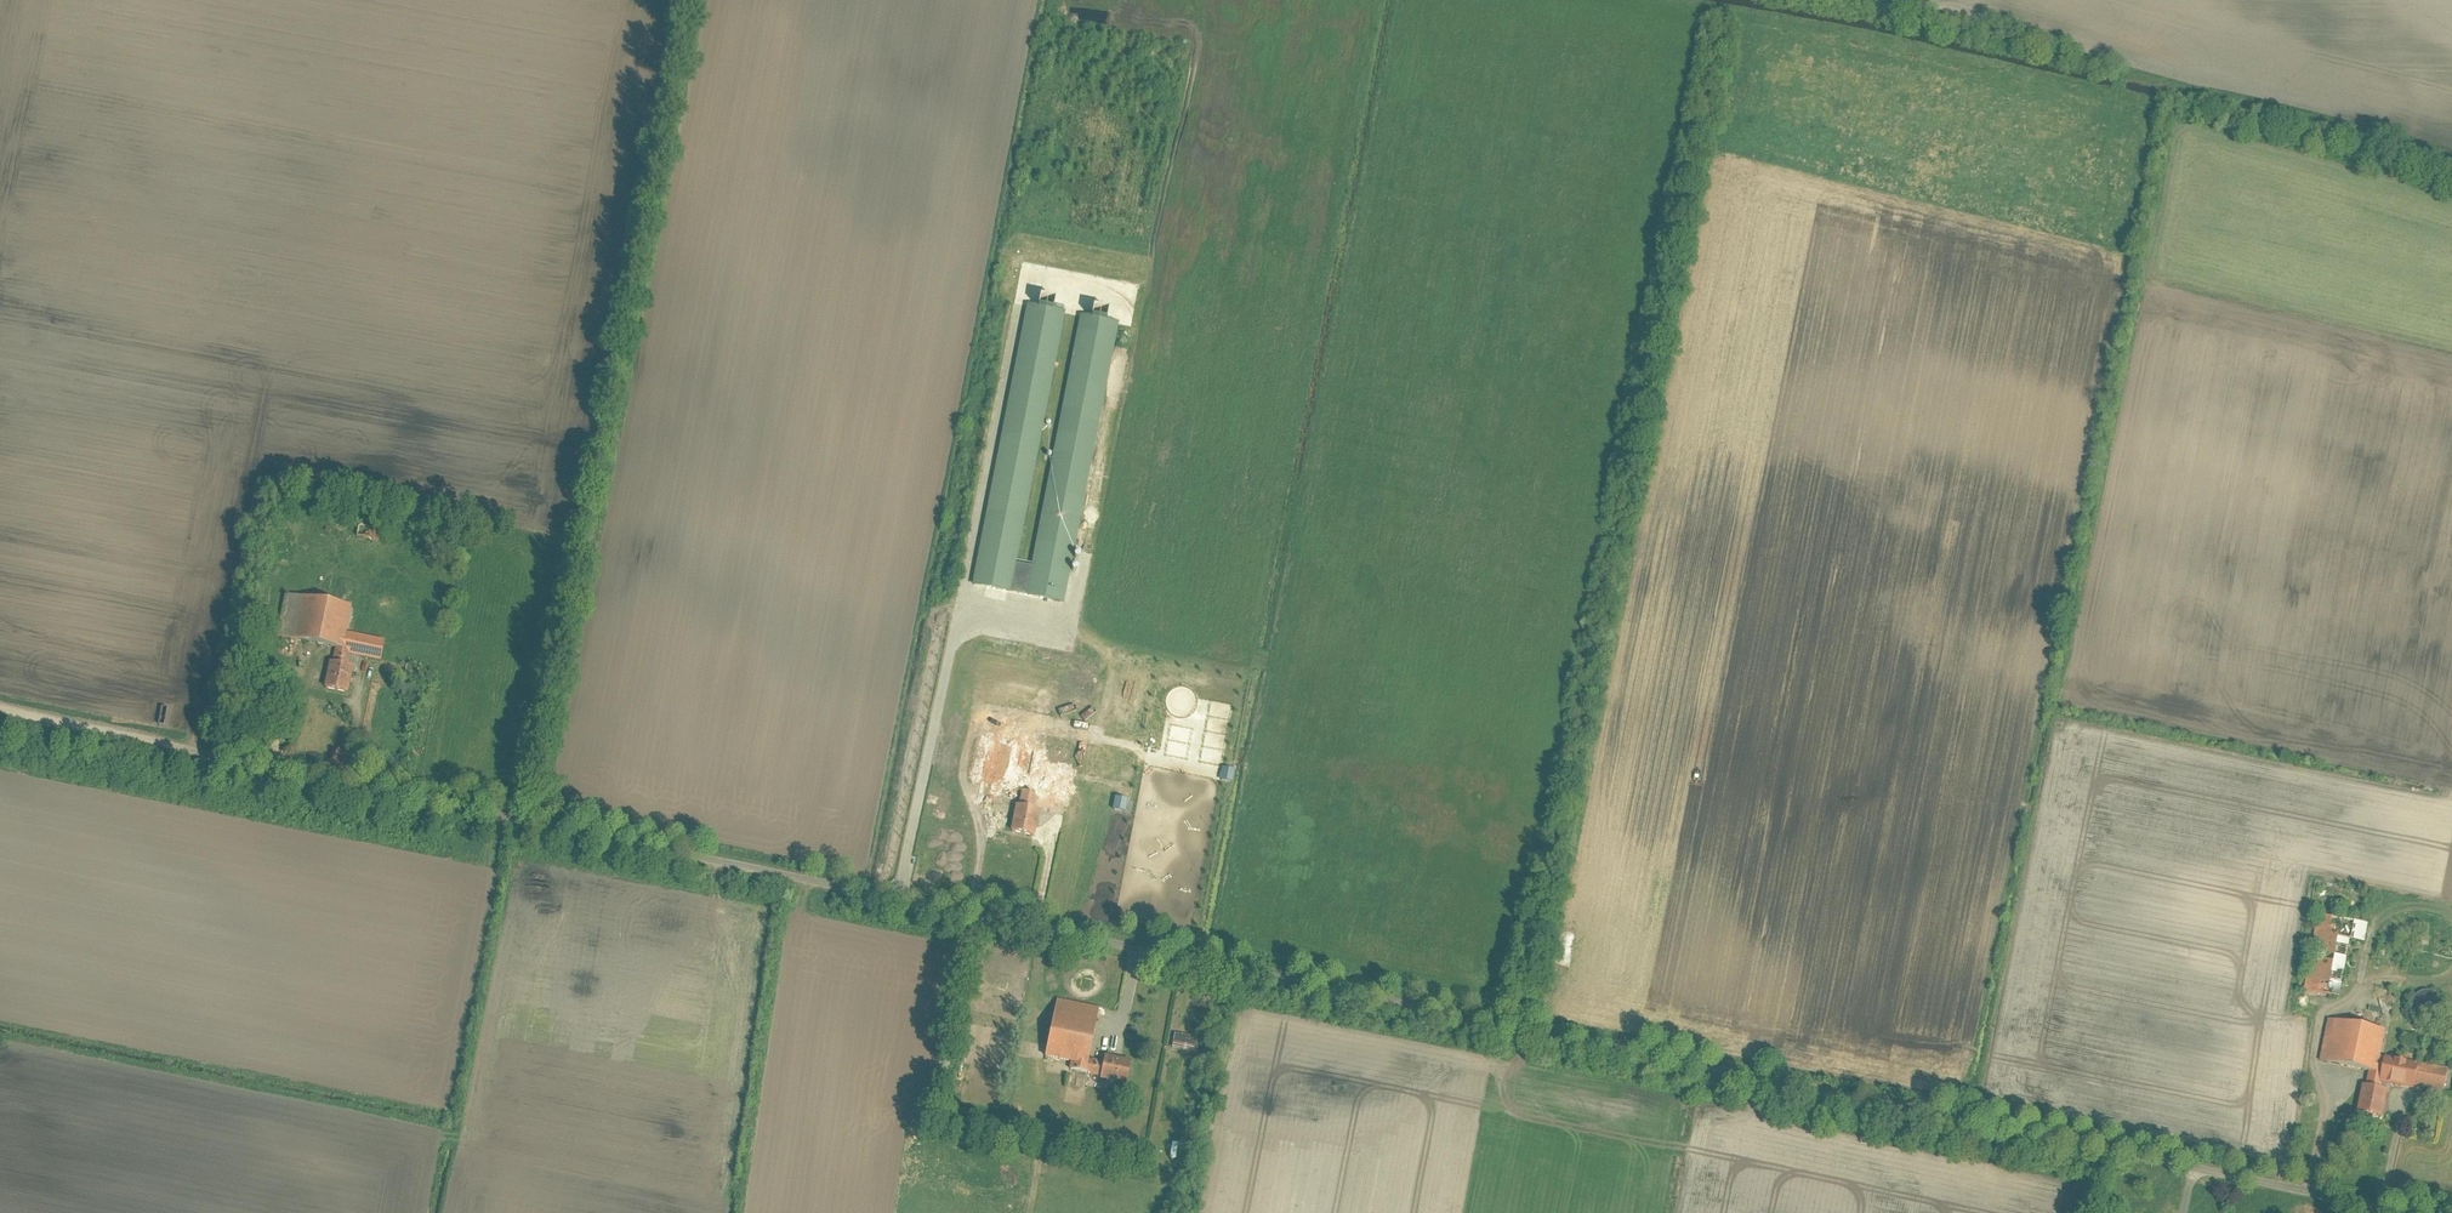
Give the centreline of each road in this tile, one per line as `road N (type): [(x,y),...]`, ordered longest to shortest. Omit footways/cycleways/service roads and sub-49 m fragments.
road 1 (unclassified): [(0,712),(2430,1212)]

